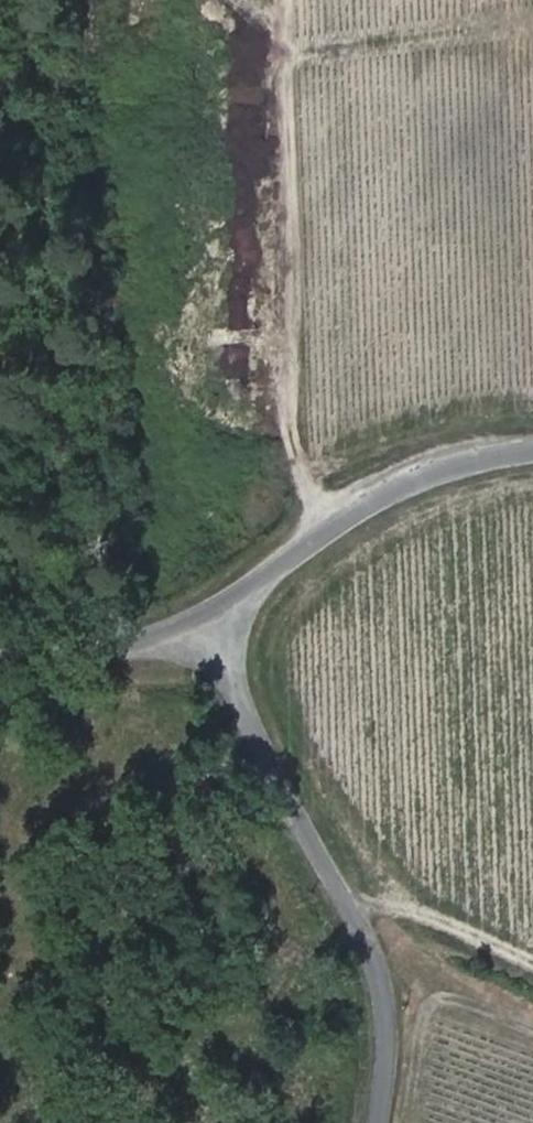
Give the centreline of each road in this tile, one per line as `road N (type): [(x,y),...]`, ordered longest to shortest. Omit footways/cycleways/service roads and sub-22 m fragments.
road 1 (unclassified): [(384,1122),(397,983),(208,621)]
road 2 (track): [(278,0),(289,242),(286,410),(298,472),(338,524)]
road 3 (unclassified): [(208,621),(418,473),(532,449)]
road 4 (unclassified): [(0,663),(154,645),(208,621)]
road 5 (track): [(356,899),(532,980)]

